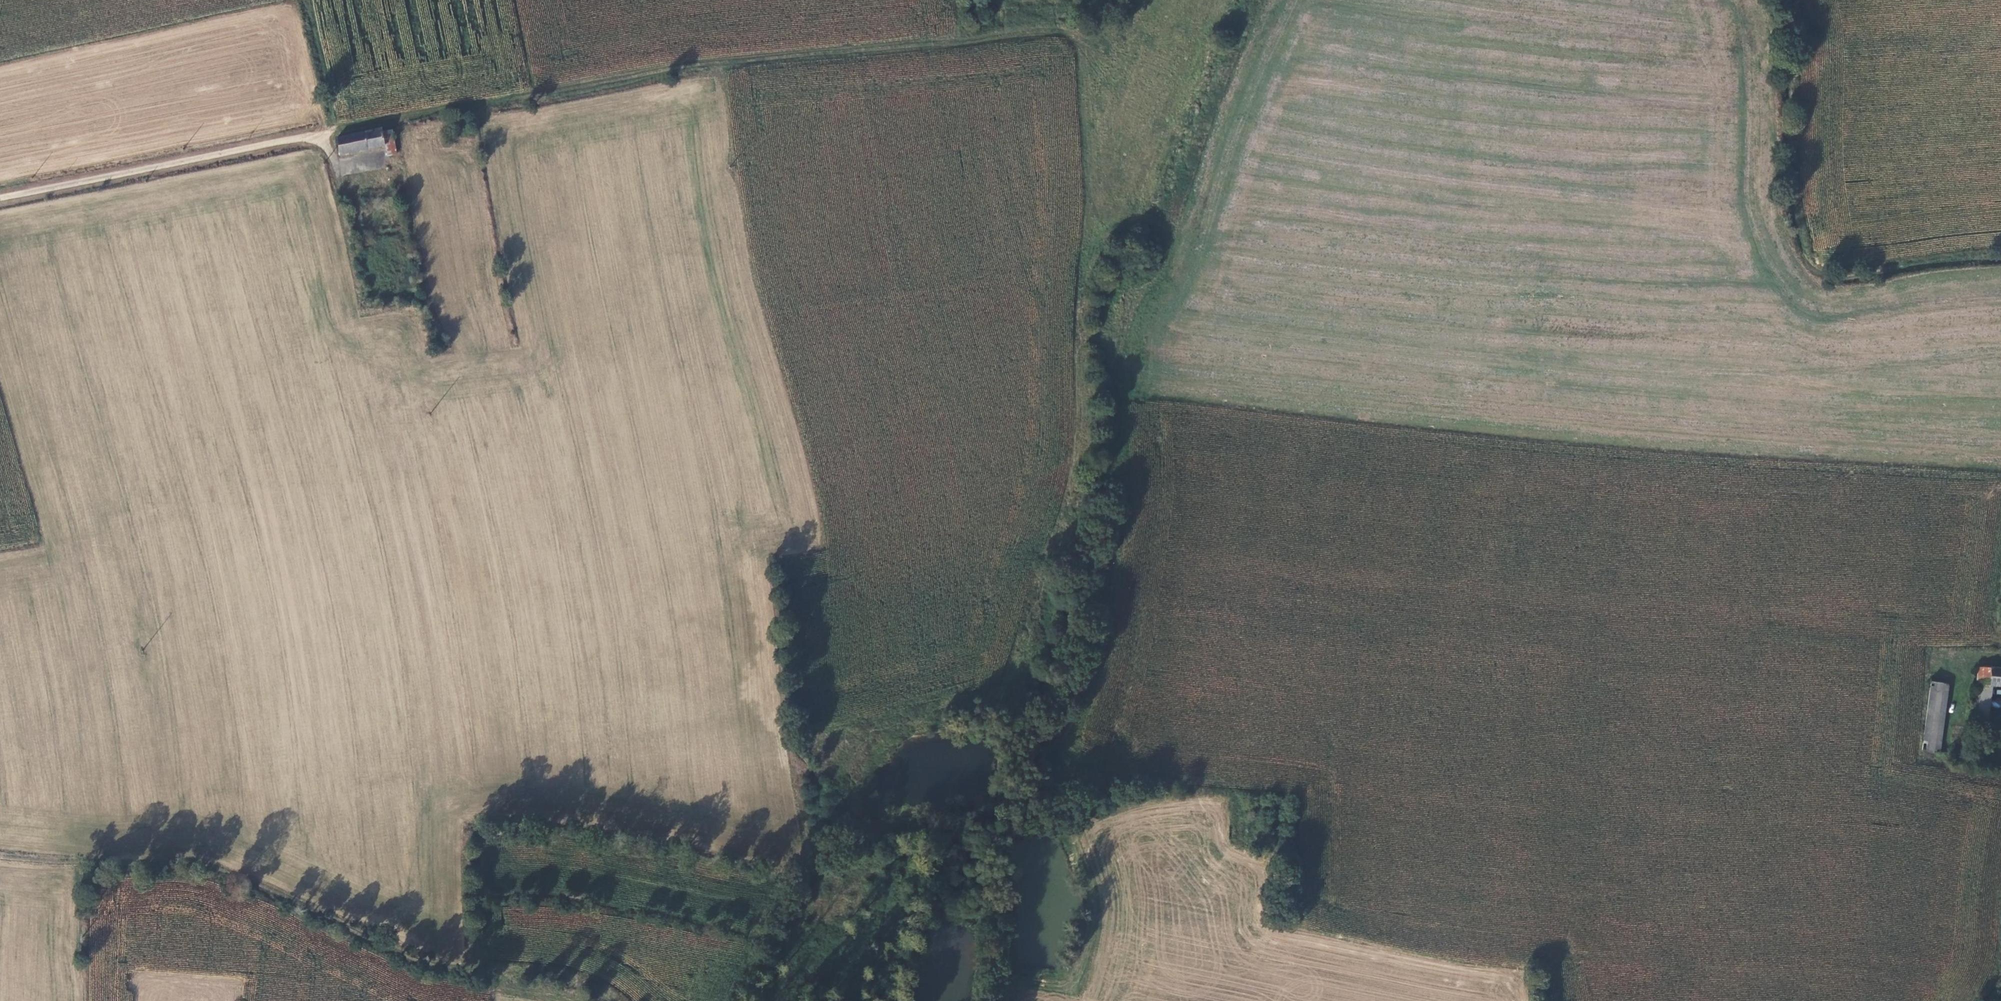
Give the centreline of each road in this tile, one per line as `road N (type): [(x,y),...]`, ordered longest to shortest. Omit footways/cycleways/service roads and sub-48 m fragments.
road 1 (track): [(321,138),(746,61),(1003,34),(1072,30),(1080,60)]
road 2 (unclassified): [(0,200),(321,138)]
road 3 (track): [(321,138),(331,123),(308,0)]

